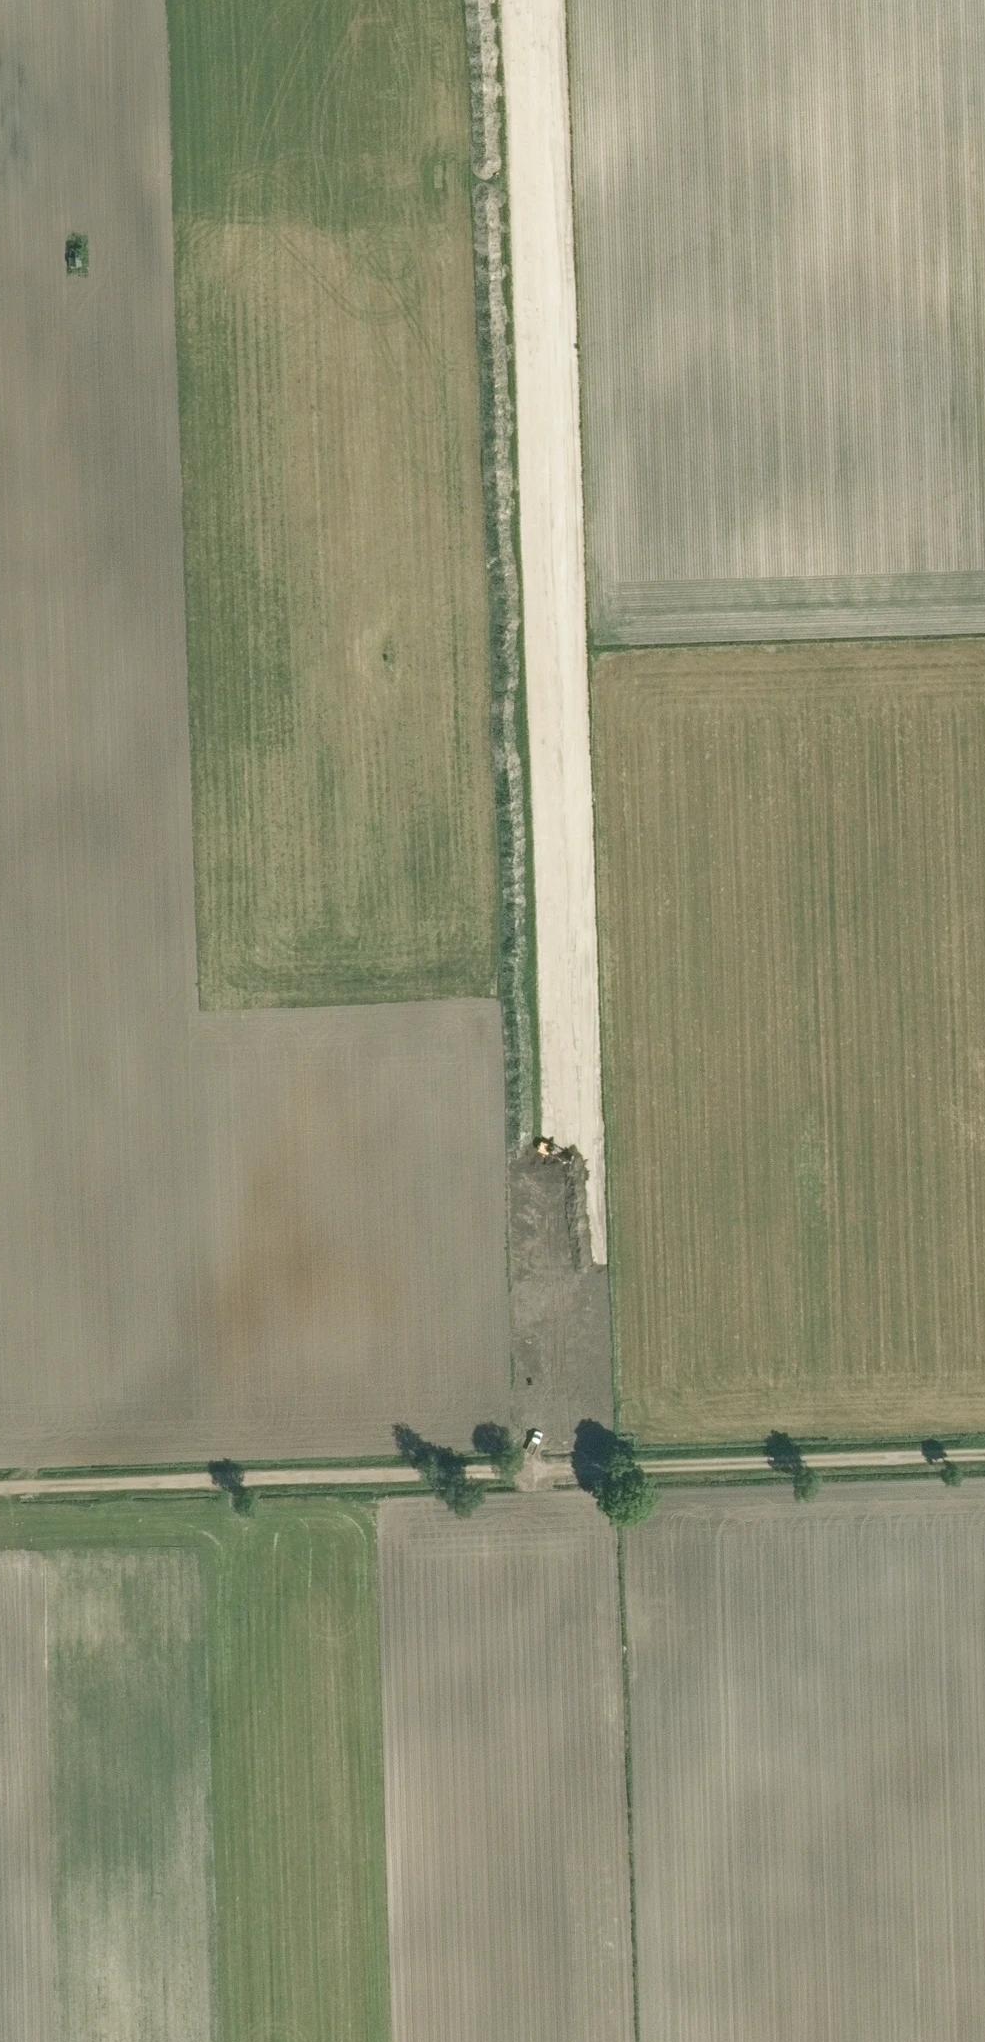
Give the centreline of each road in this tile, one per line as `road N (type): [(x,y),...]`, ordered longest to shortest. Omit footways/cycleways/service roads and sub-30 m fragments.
road 1 (track): [(984,1455),(0,1488)]

